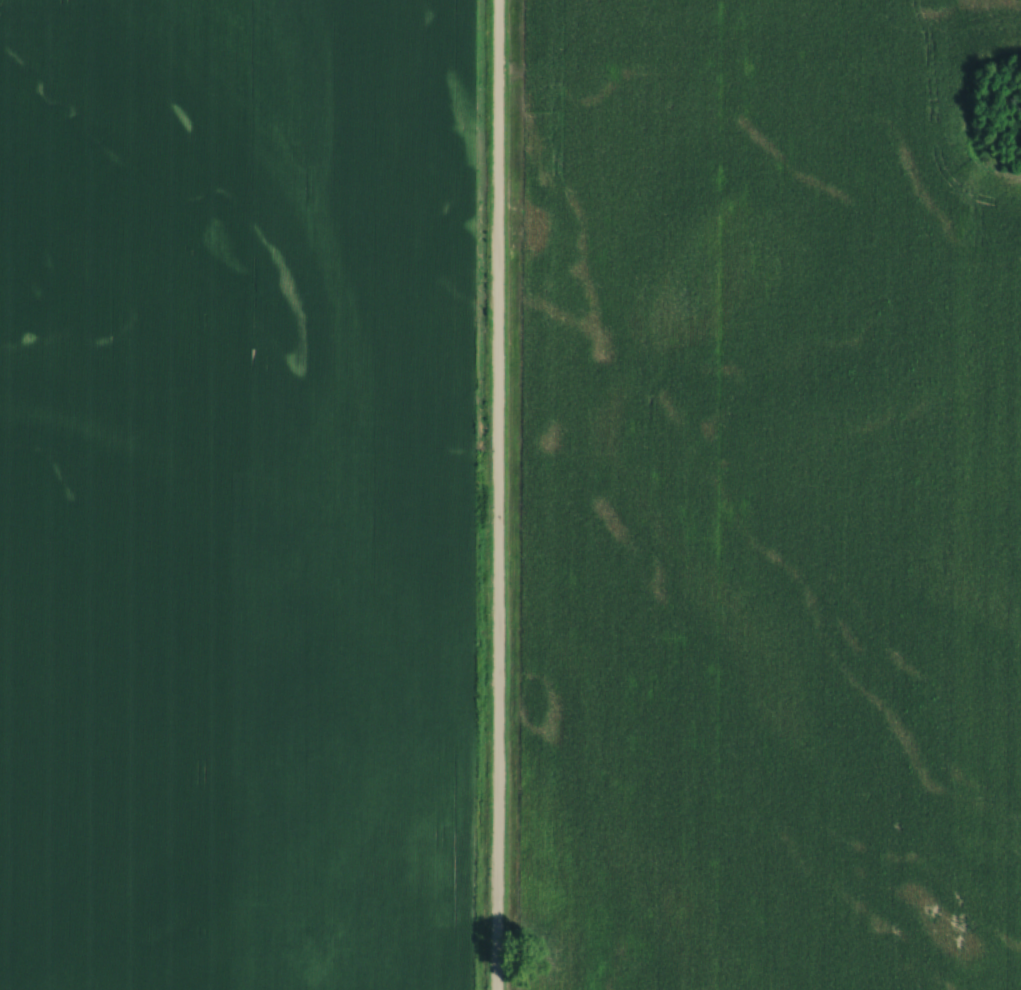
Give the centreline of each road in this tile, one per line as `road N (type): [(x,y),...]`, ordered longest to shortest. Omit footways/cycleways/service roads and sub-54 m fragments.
road 1 (residential): [(495,989),(498,0)]

